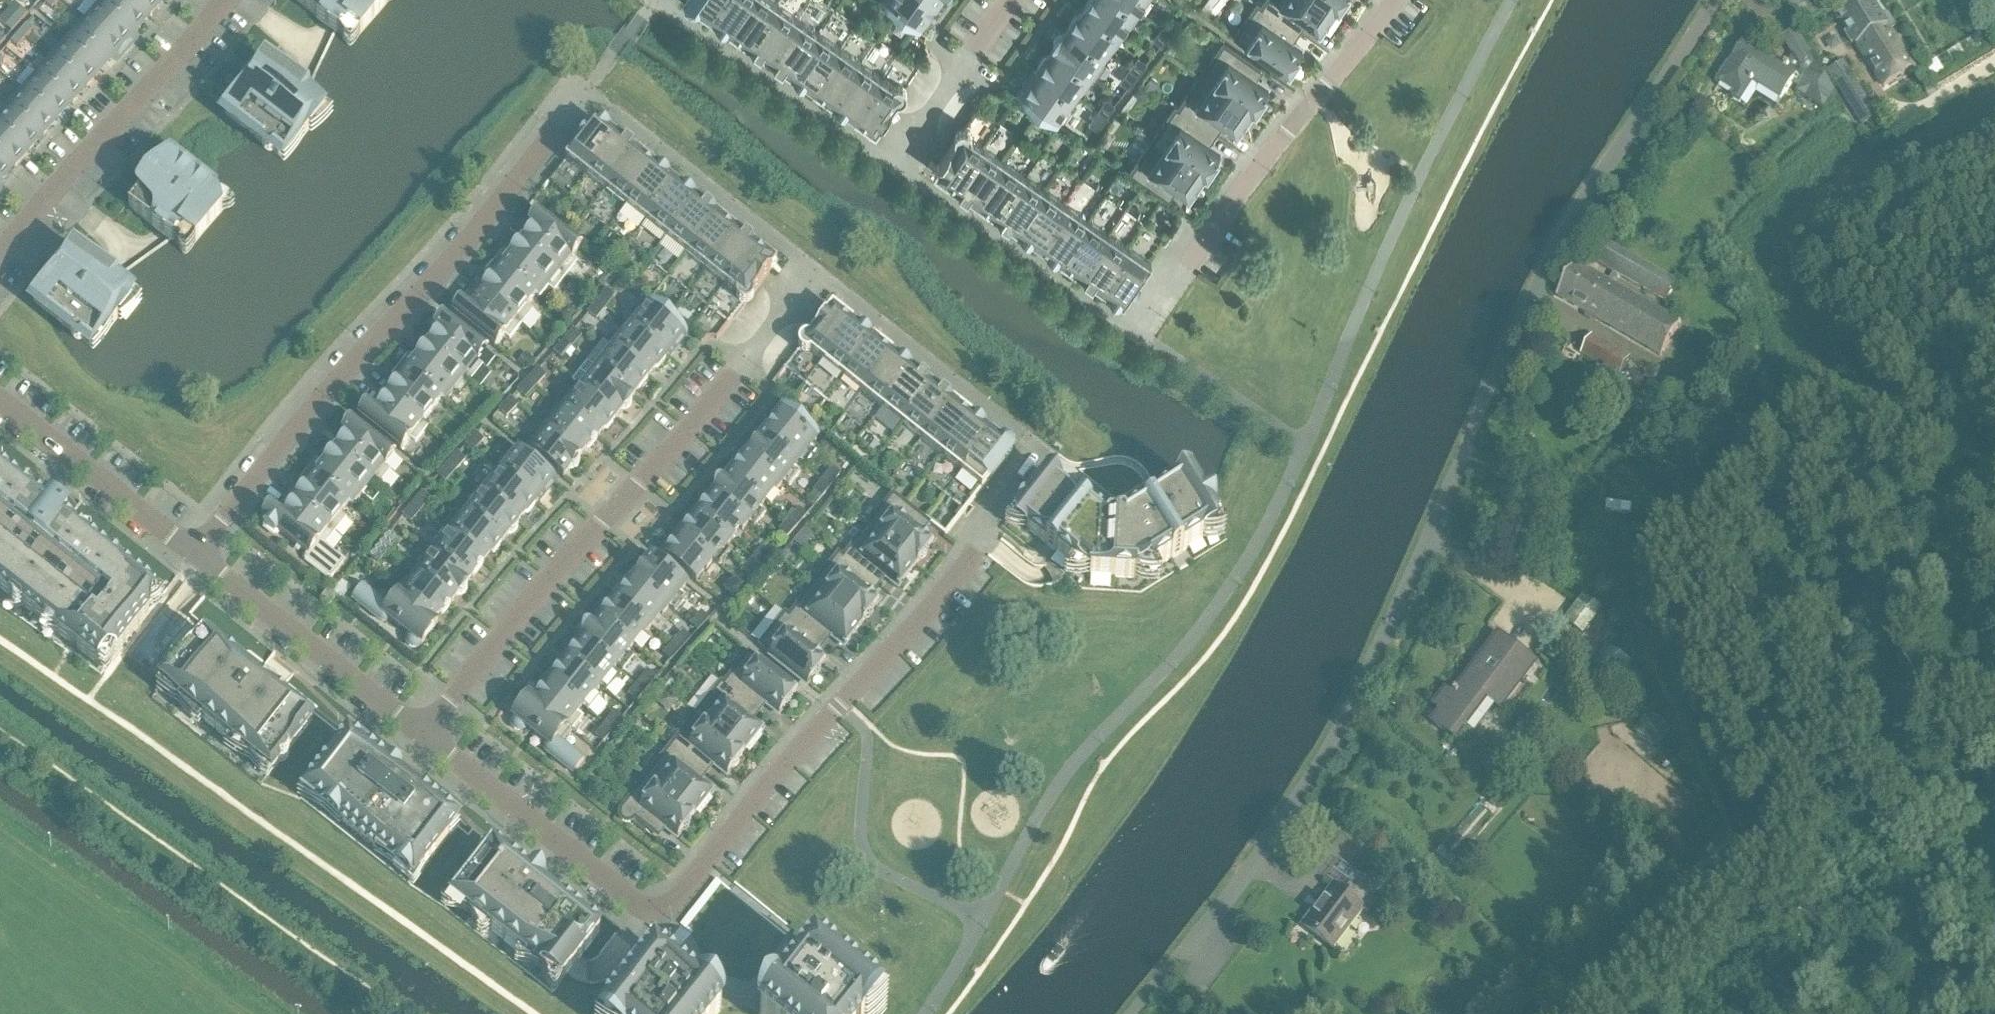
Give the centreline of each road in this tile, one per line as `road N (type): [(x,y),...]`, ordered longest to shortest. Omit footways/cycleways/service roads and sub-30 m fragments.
road 1 (residential): [(1218,906),(1333,740),(1548,264),(1717,0)]
road 2 (residential): [(424,734),(626,897),(676,899),(985,542),(987,525),(1043,453)]
road 3 (residential): [(424,734),(550,580),(675,450),(815,274)]
road 4 (residential): [(195,551),(556,126)]
road 5 (residential): [(1138,334),(1393,0)]
road 6 (residential): [(0,255),(227,0)]
road 7 (residential): [(195,551),(424,734)]
road 8 (residential): [(0,400),(195,551)]
road 9 (residential): [(897,163),(1012,0)]
road 10 (unclassified): [(1130,1013),(1218,906)]

